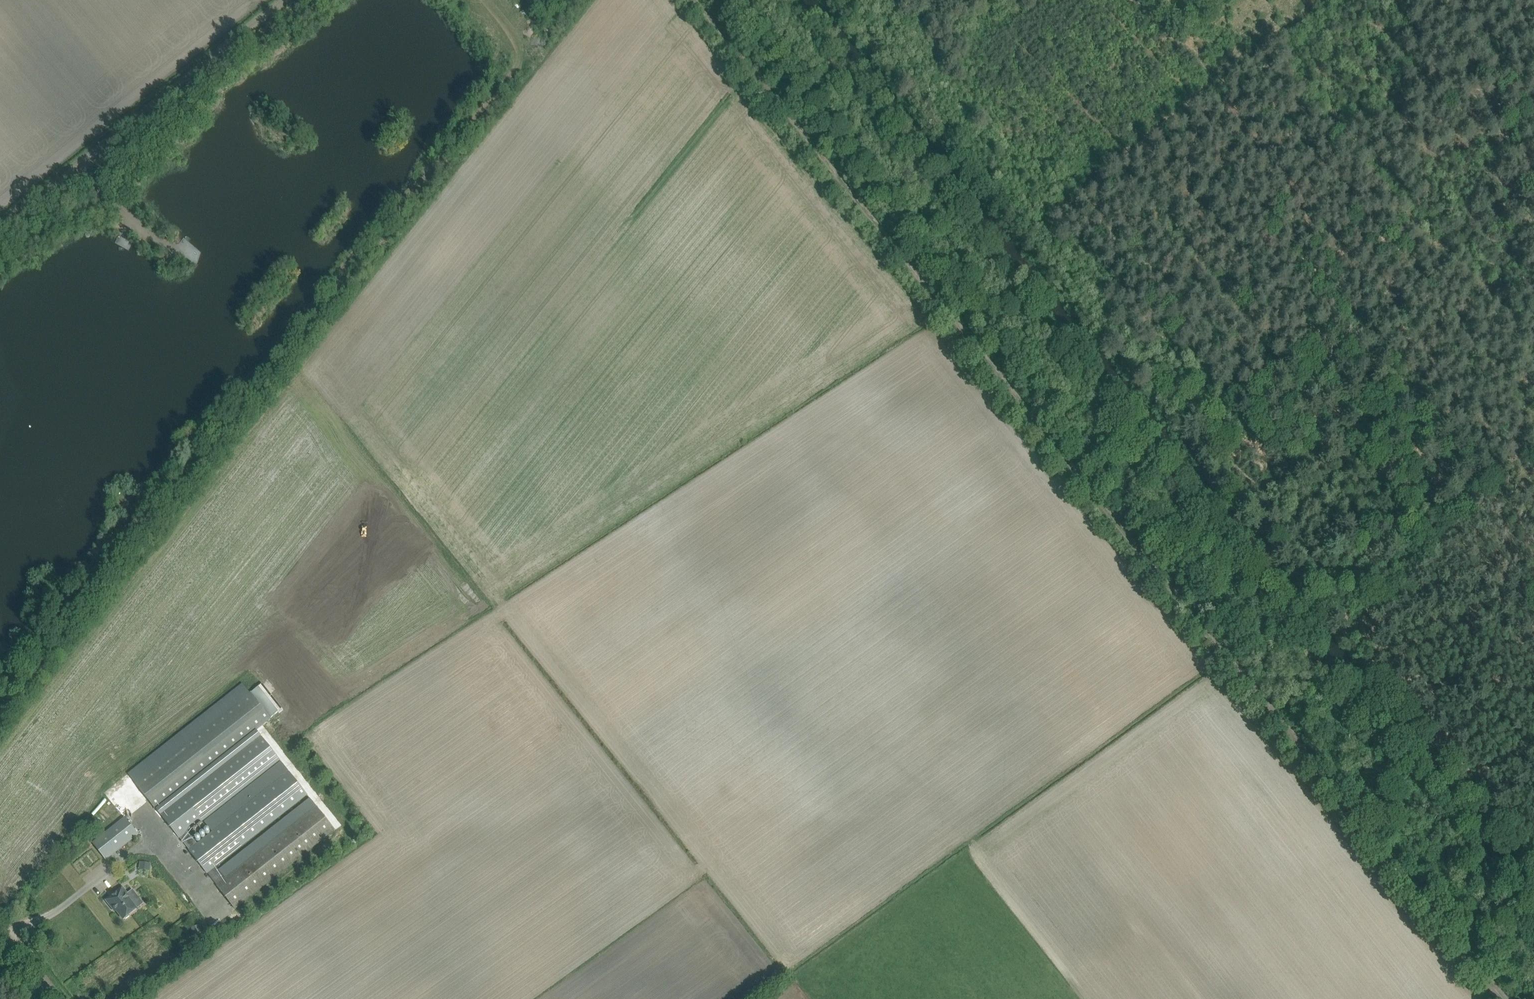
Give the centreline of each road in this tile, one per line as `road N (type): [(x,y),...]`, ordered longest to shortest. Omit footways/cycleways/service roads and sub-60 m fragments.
road 1 (track): [(697,0),(1160,581),(1506,998)]

